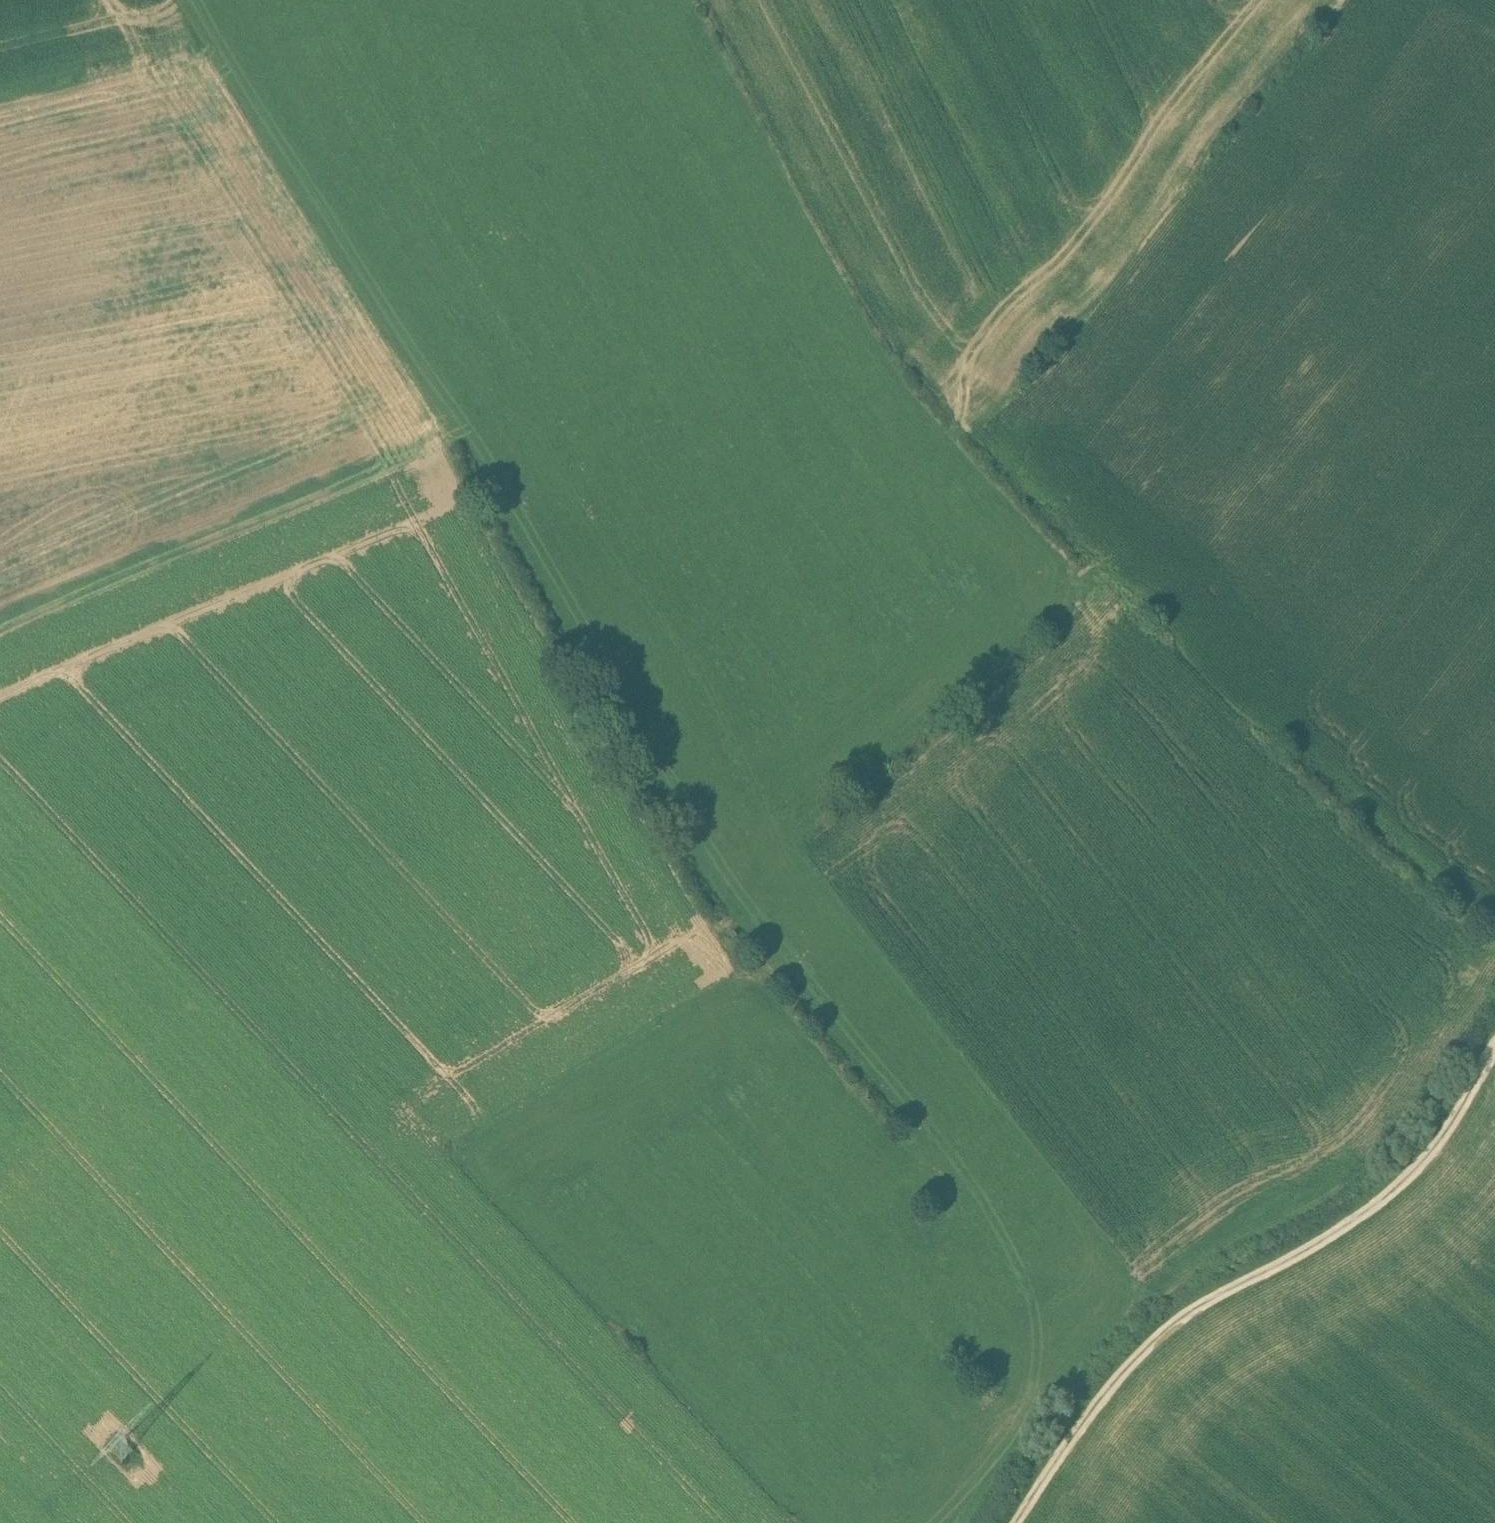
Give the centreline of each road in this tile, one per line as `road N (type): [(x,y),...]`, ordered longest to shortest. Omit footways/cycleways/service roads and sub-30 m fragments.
road 1 (track): [(1494,1038),(1421,1147),(1327,1230),(1176,1311),(1080,1404),(1005,1522)]

